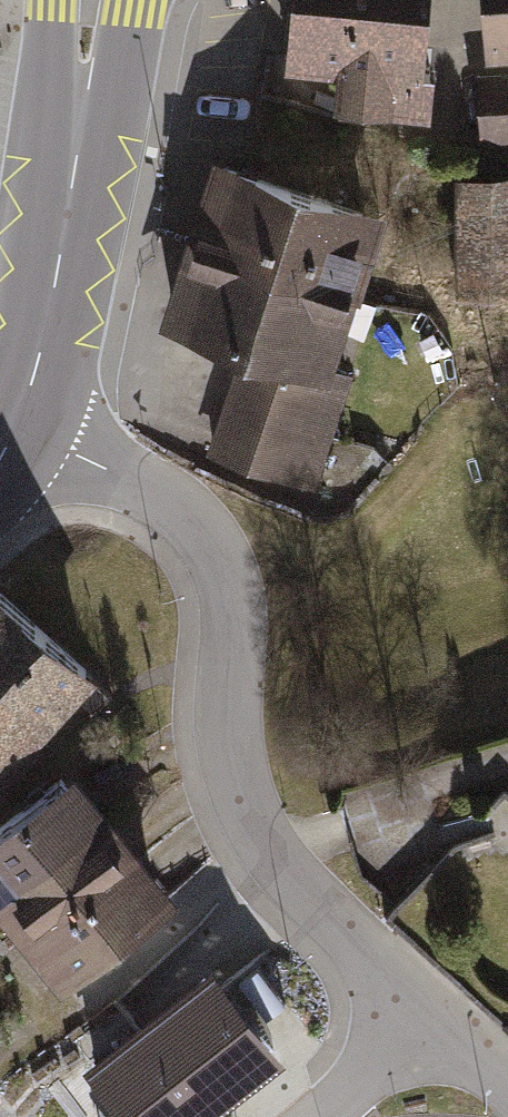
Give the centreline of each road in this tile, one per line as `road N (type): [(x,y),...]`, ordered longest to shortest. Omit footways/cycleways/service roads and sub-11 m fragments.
road 1 (residential): [(21,424),(180,510),(217,558),(233,614),(228,740),(252,818),(288,880),(434,1019)]
road 2 (secondary): [(21,424),(56,266),(93,0)]
road 3 (residential): [(434,1019),(321,1116)]

